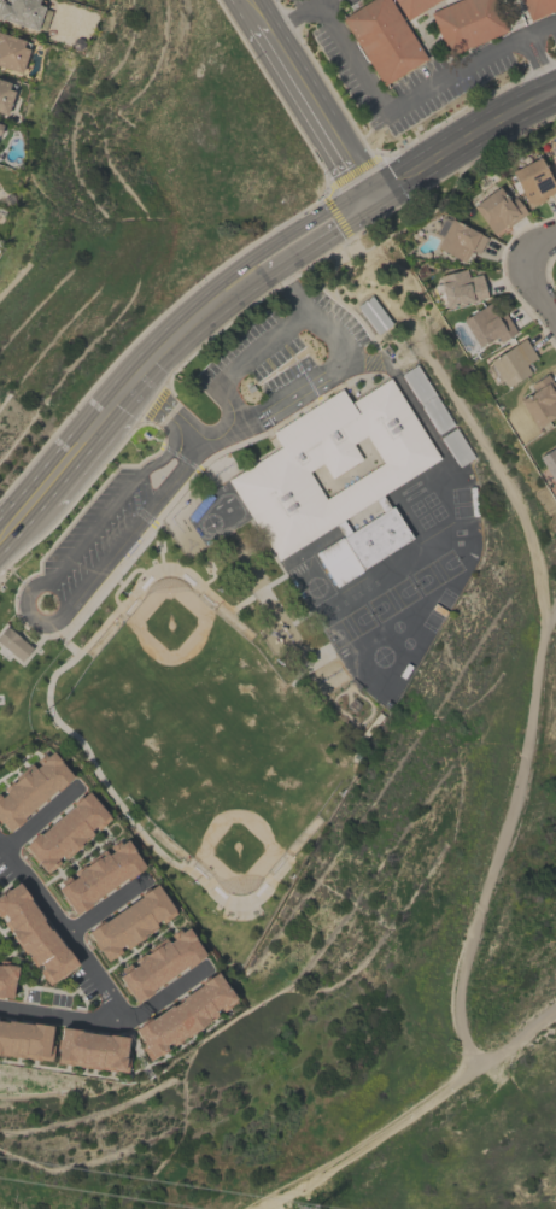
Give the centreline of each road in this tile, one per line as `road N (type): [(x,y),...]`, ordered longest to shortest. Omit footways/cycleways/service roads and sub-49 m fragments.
road 1 (track): [(487,1060),(470,1052),(456,1025),(455,985),(522,780),(543,624),(539,571),(446,363),(405,312)]
road 2 (track): [(246,1208),(350,1155),(555,1008)]
road 3 (residential): [(211,964),(125,1021),(0,1004)]
road 4 (residential): [(0,843),(125,1021)]
road 5 (secondary): [(264,19),(369,198)]
road 6 (secondary): [(369,198),(522,107)]
road 7 (secondary): [(37,493),(129,388)]
road 8 (secondary): [(129,388),(227,294)]
road 9 (secondary): [(369,198),(327,209),(254,256)]

